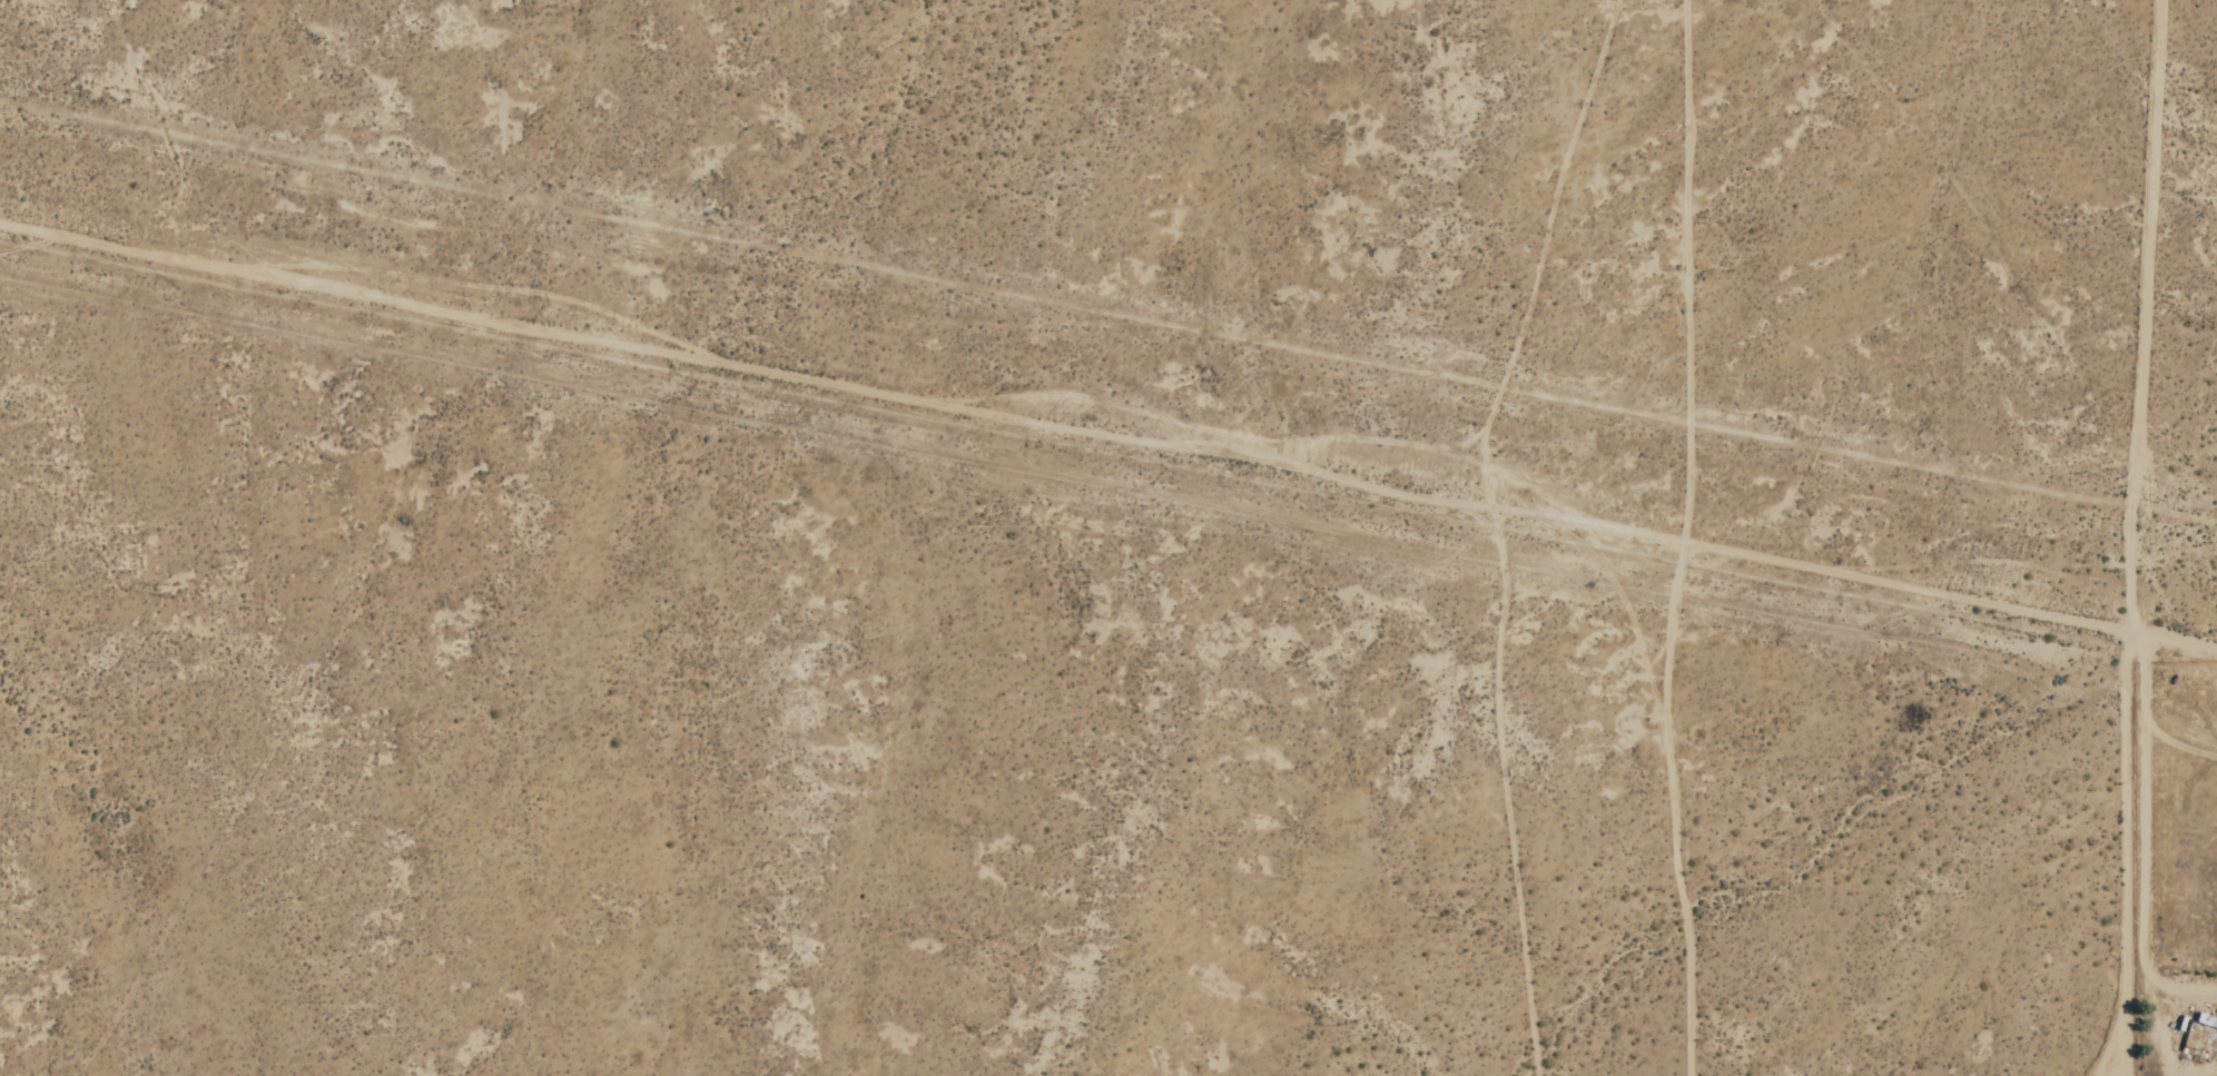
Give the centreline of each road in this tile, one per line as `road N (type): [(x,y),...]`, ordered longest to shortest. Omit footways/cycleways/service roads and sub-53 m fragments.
road 1 (track): [(2152,1075),(2131,652),(2216,651)]

